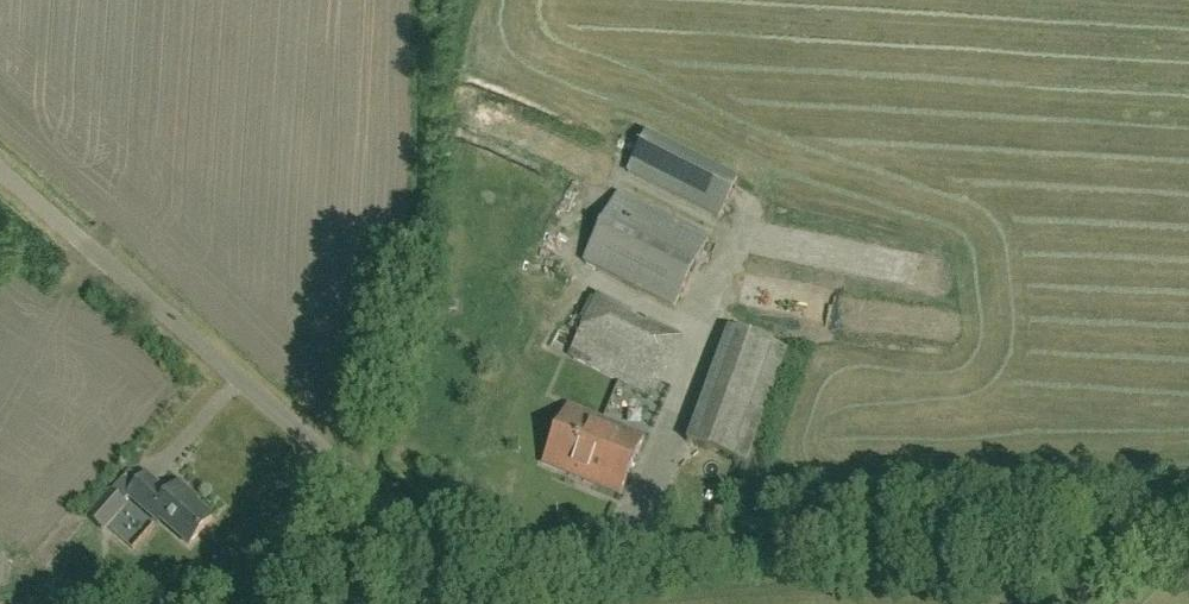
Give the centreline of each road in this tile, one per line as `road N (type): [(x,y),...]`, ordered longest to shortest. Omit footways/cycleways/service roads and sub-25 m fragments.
road 1 (unclassified): [(1098,548),(517,571),(472,561),(411,524),(0,168)]

